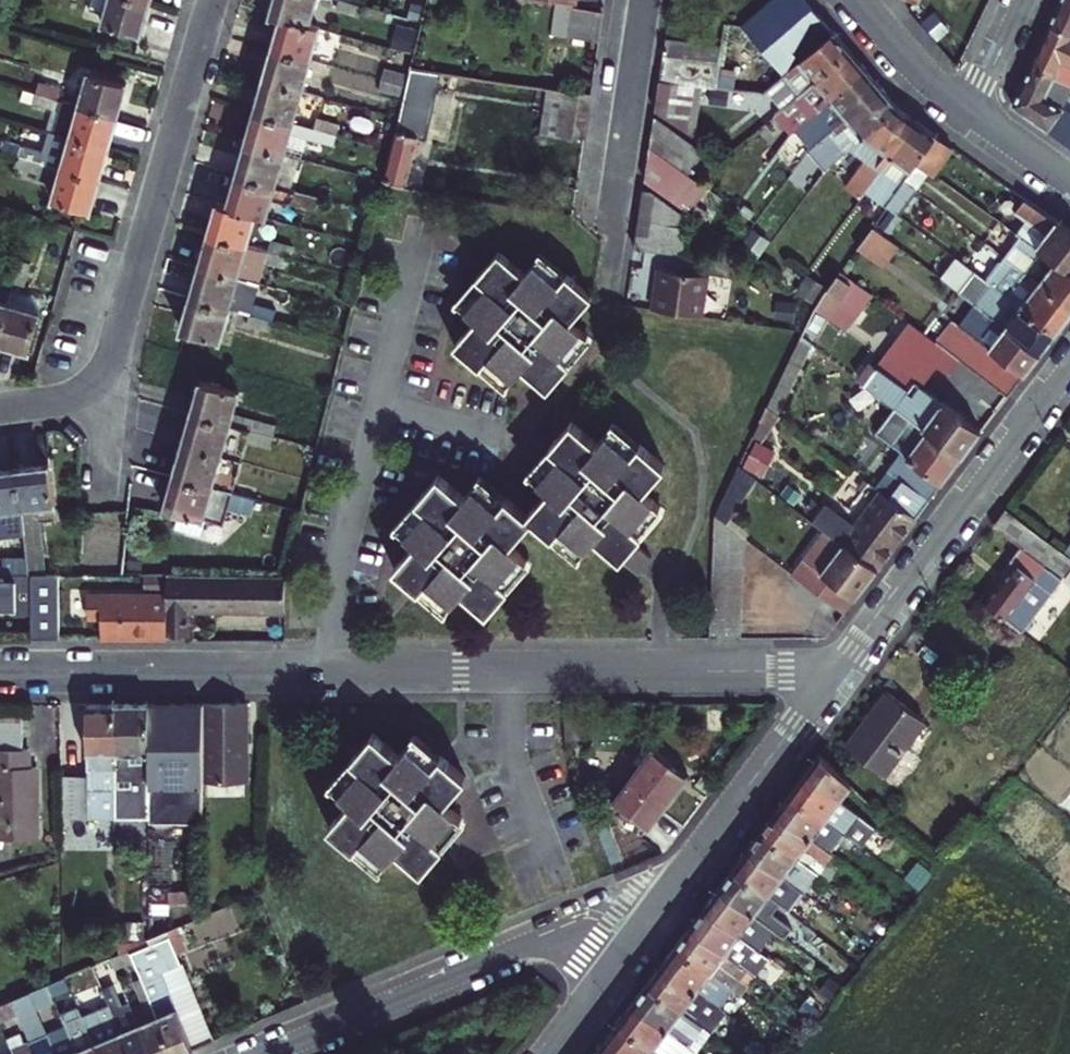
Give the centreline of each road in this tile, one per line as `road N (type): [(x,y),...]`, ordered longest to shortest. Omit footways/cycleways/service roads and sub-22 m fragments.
road 1 (residential): [(0,672),(836,670)]
road 2 (residential): [(836,670),(1069,356)]
road 3 (residential): [(265,1053),(538,940),(574,937),(615,961)]
road 4 (residential): [(615,961),(836,670)]
road 5 (residential): [(115,347),(212,0)]
road 6 (residential): [(606,223),(641,0)]
road 7 (residential): [(968,112),(925,80),(856,0)]
road 8 (residential): [(0,407),(79,392),(102,373),(115,347)]
road 9 (residential): [(103,474),(115,347)]
road 10 (residential): [(968,112),(1021,0)]
road 11 (residential): [(968,112),(1069,181)]

